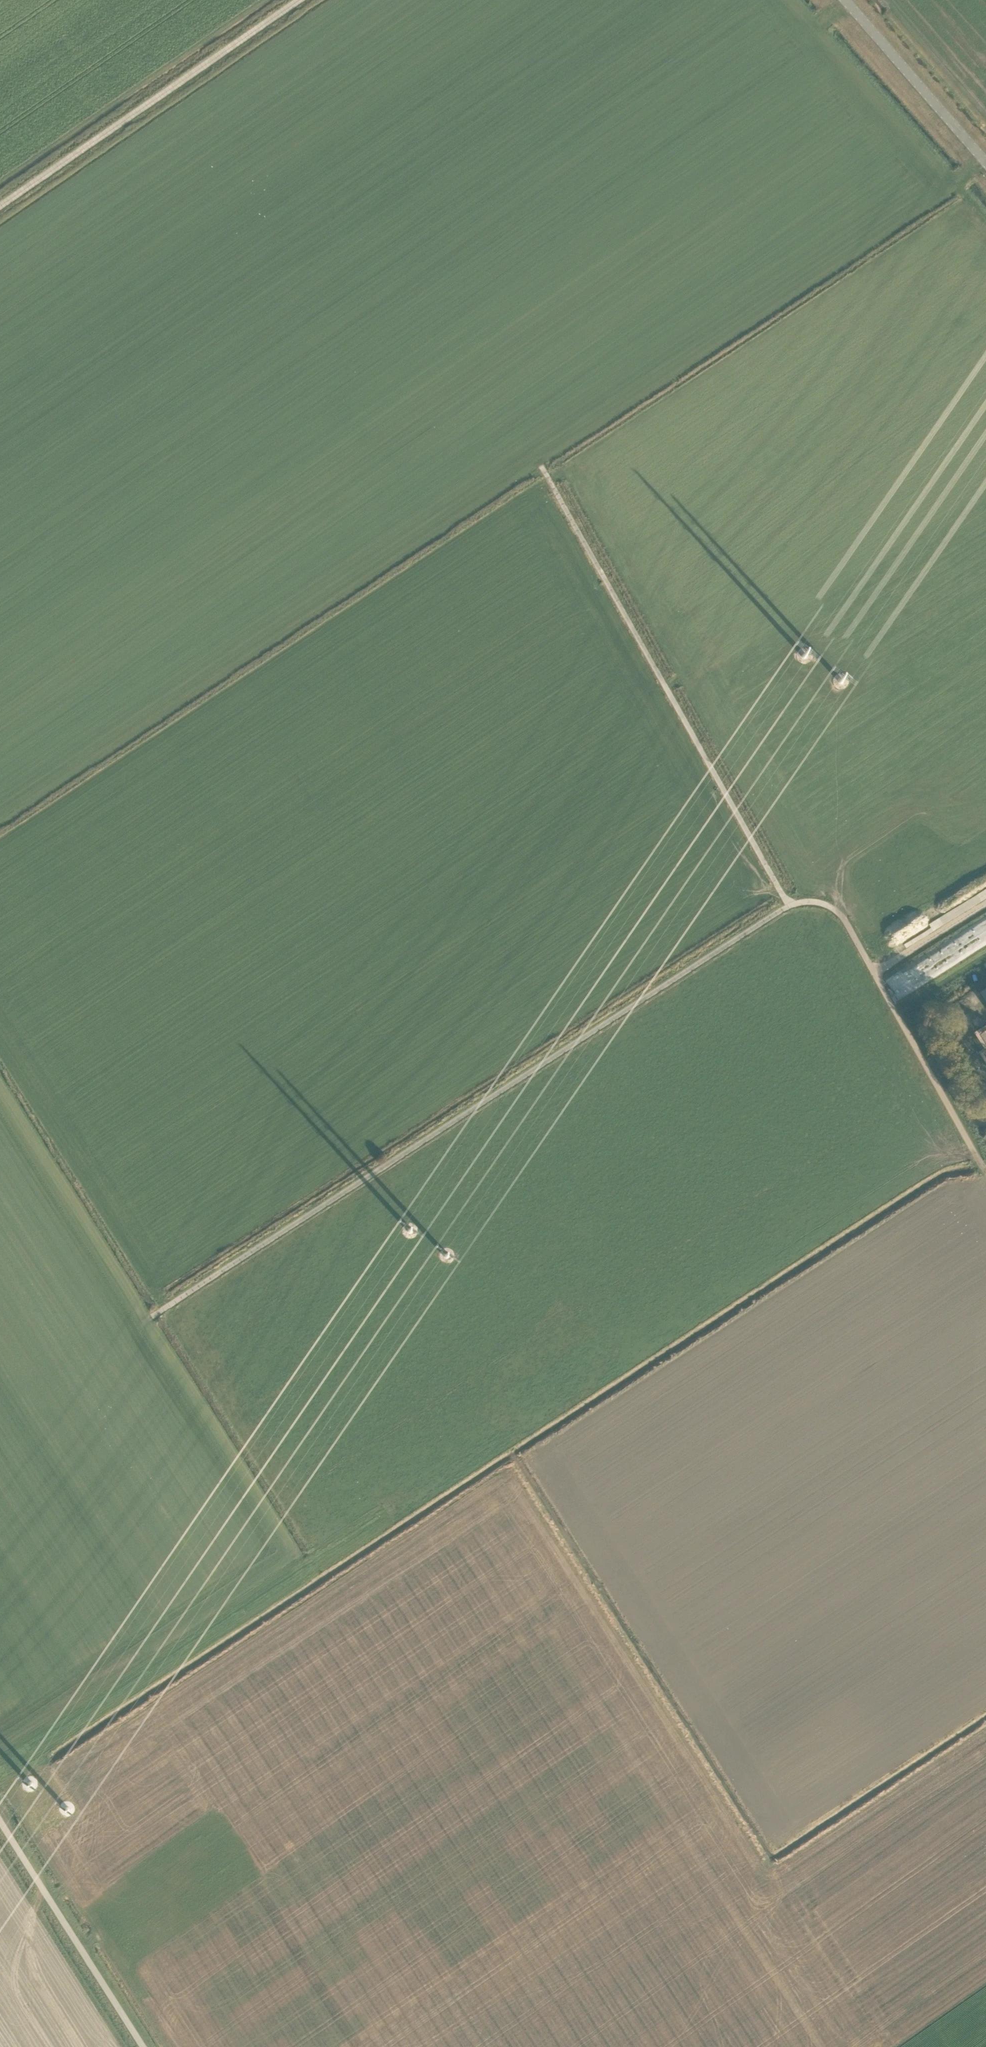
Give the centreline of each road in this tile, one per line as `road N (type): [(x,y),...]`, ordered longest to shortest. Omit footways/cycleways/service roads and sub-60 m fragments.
road 1 (track): [(0,208),(302,0)]
road 2 (unclassified): [(0,1821),(143,2046)]
road 3 (tertiary): [(985,160),(839,0)]

